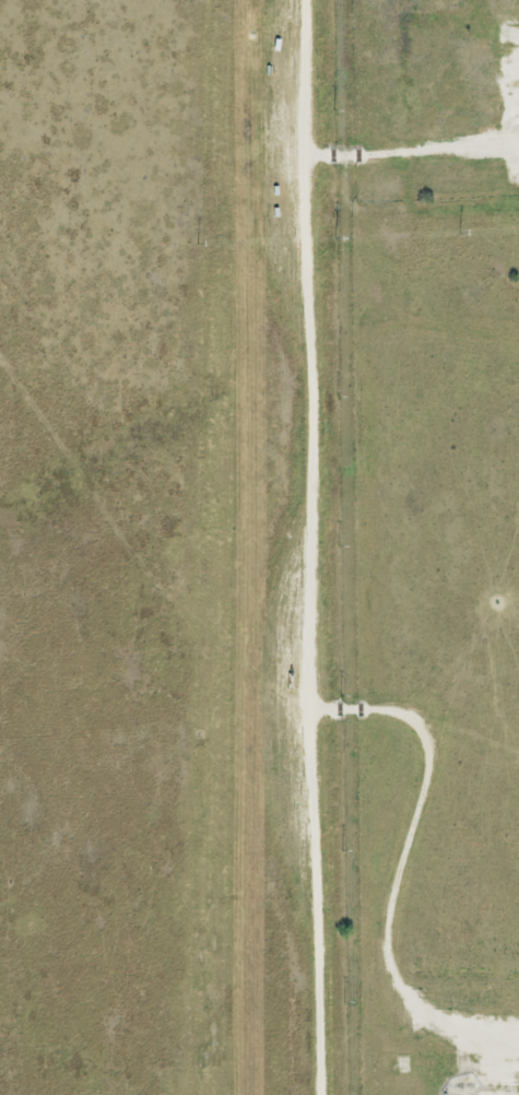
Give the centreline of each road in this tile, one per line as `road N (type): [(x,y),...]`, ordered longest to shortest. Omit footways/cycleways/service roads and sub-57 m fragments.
road 1 (residential): [(299,0),(306,285),(299,710),(314,1094)]
road 2 (residential): [(299,710),(410,717),(426,749),(381,920),(386,975),(436,1031),(518,1033)]
road 3 (residential): [(298,161),(518,146)]

